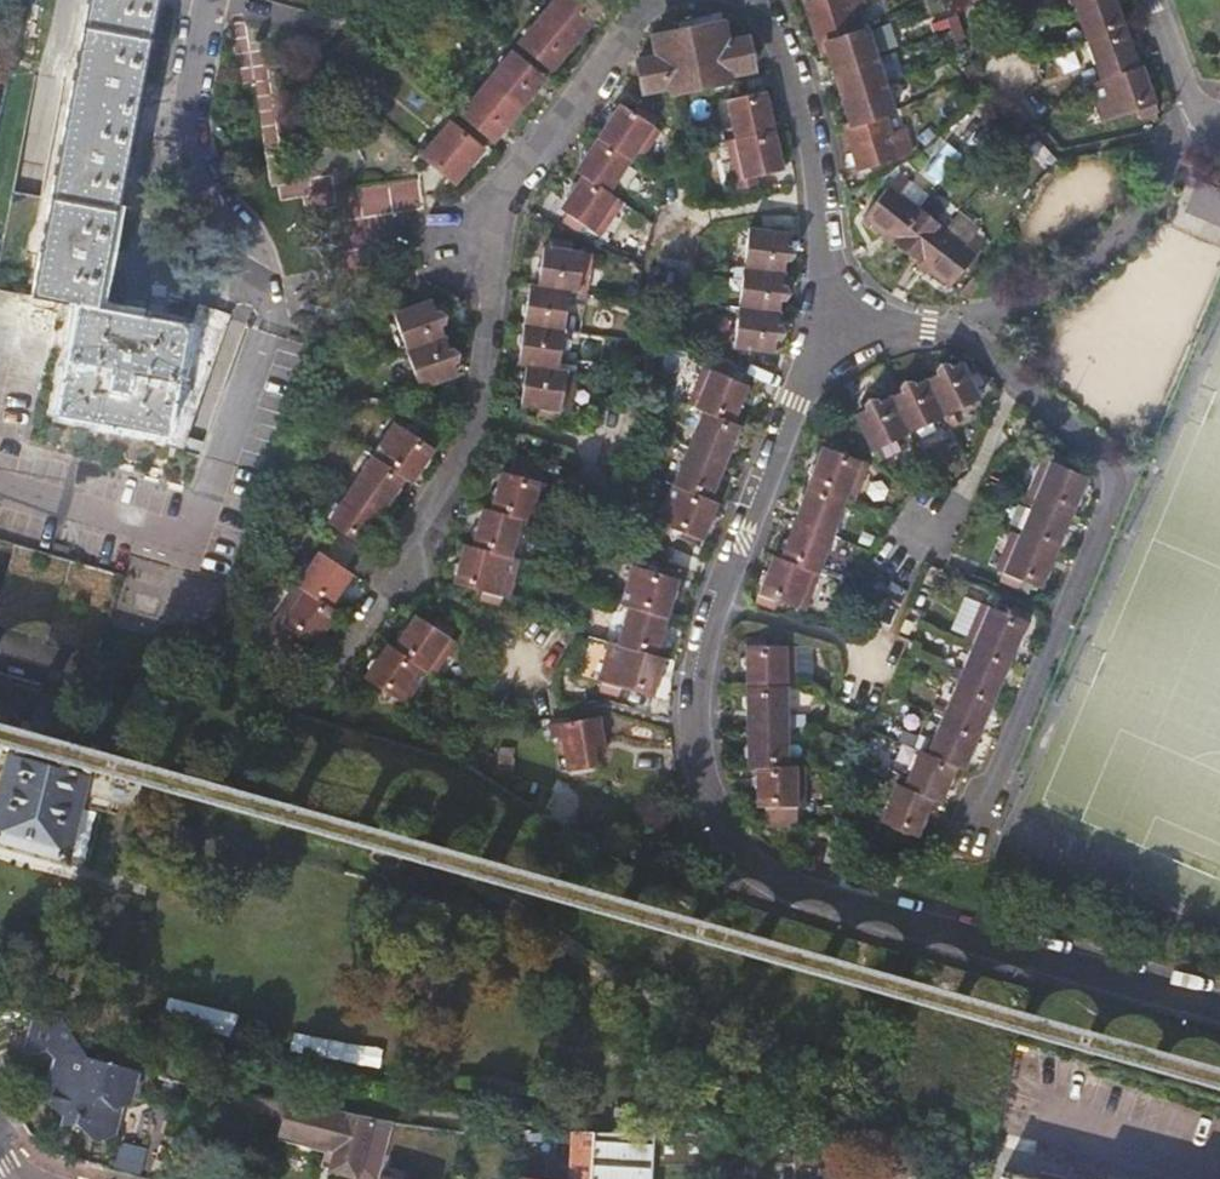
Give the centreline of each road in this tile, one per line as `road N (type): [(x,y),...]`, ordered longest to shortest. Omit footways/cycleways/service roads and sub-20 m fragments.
road 1 (residential): [(822,320),(814,365),(713,622),(701,681),(702,759),(731,840),(765,875),(827,901),(1219,1007)]
road 2 (residential): [(969,838),(1111,498),(1113,475),(1021,379),(965,337),(822,320)]
road 3 (residential): [(314,702),(402,569),(413,533),(469,440),(498,228)]
road 4 (residential): [(209,0),(188,108),(190,140),(218,204),(259,249),(270,287),(270,331)]
road 5 (residential): [(755,0),(782,55),(811,149),(822,320)]
road 6 (residential): [(498,228),(520,173),(640,19),(664,0)]
road 7 (residential): [(1219,122),(1189,96),(1154,0)]
road 8 (residential): [(975,0),(1001,78),(1026,117)]

